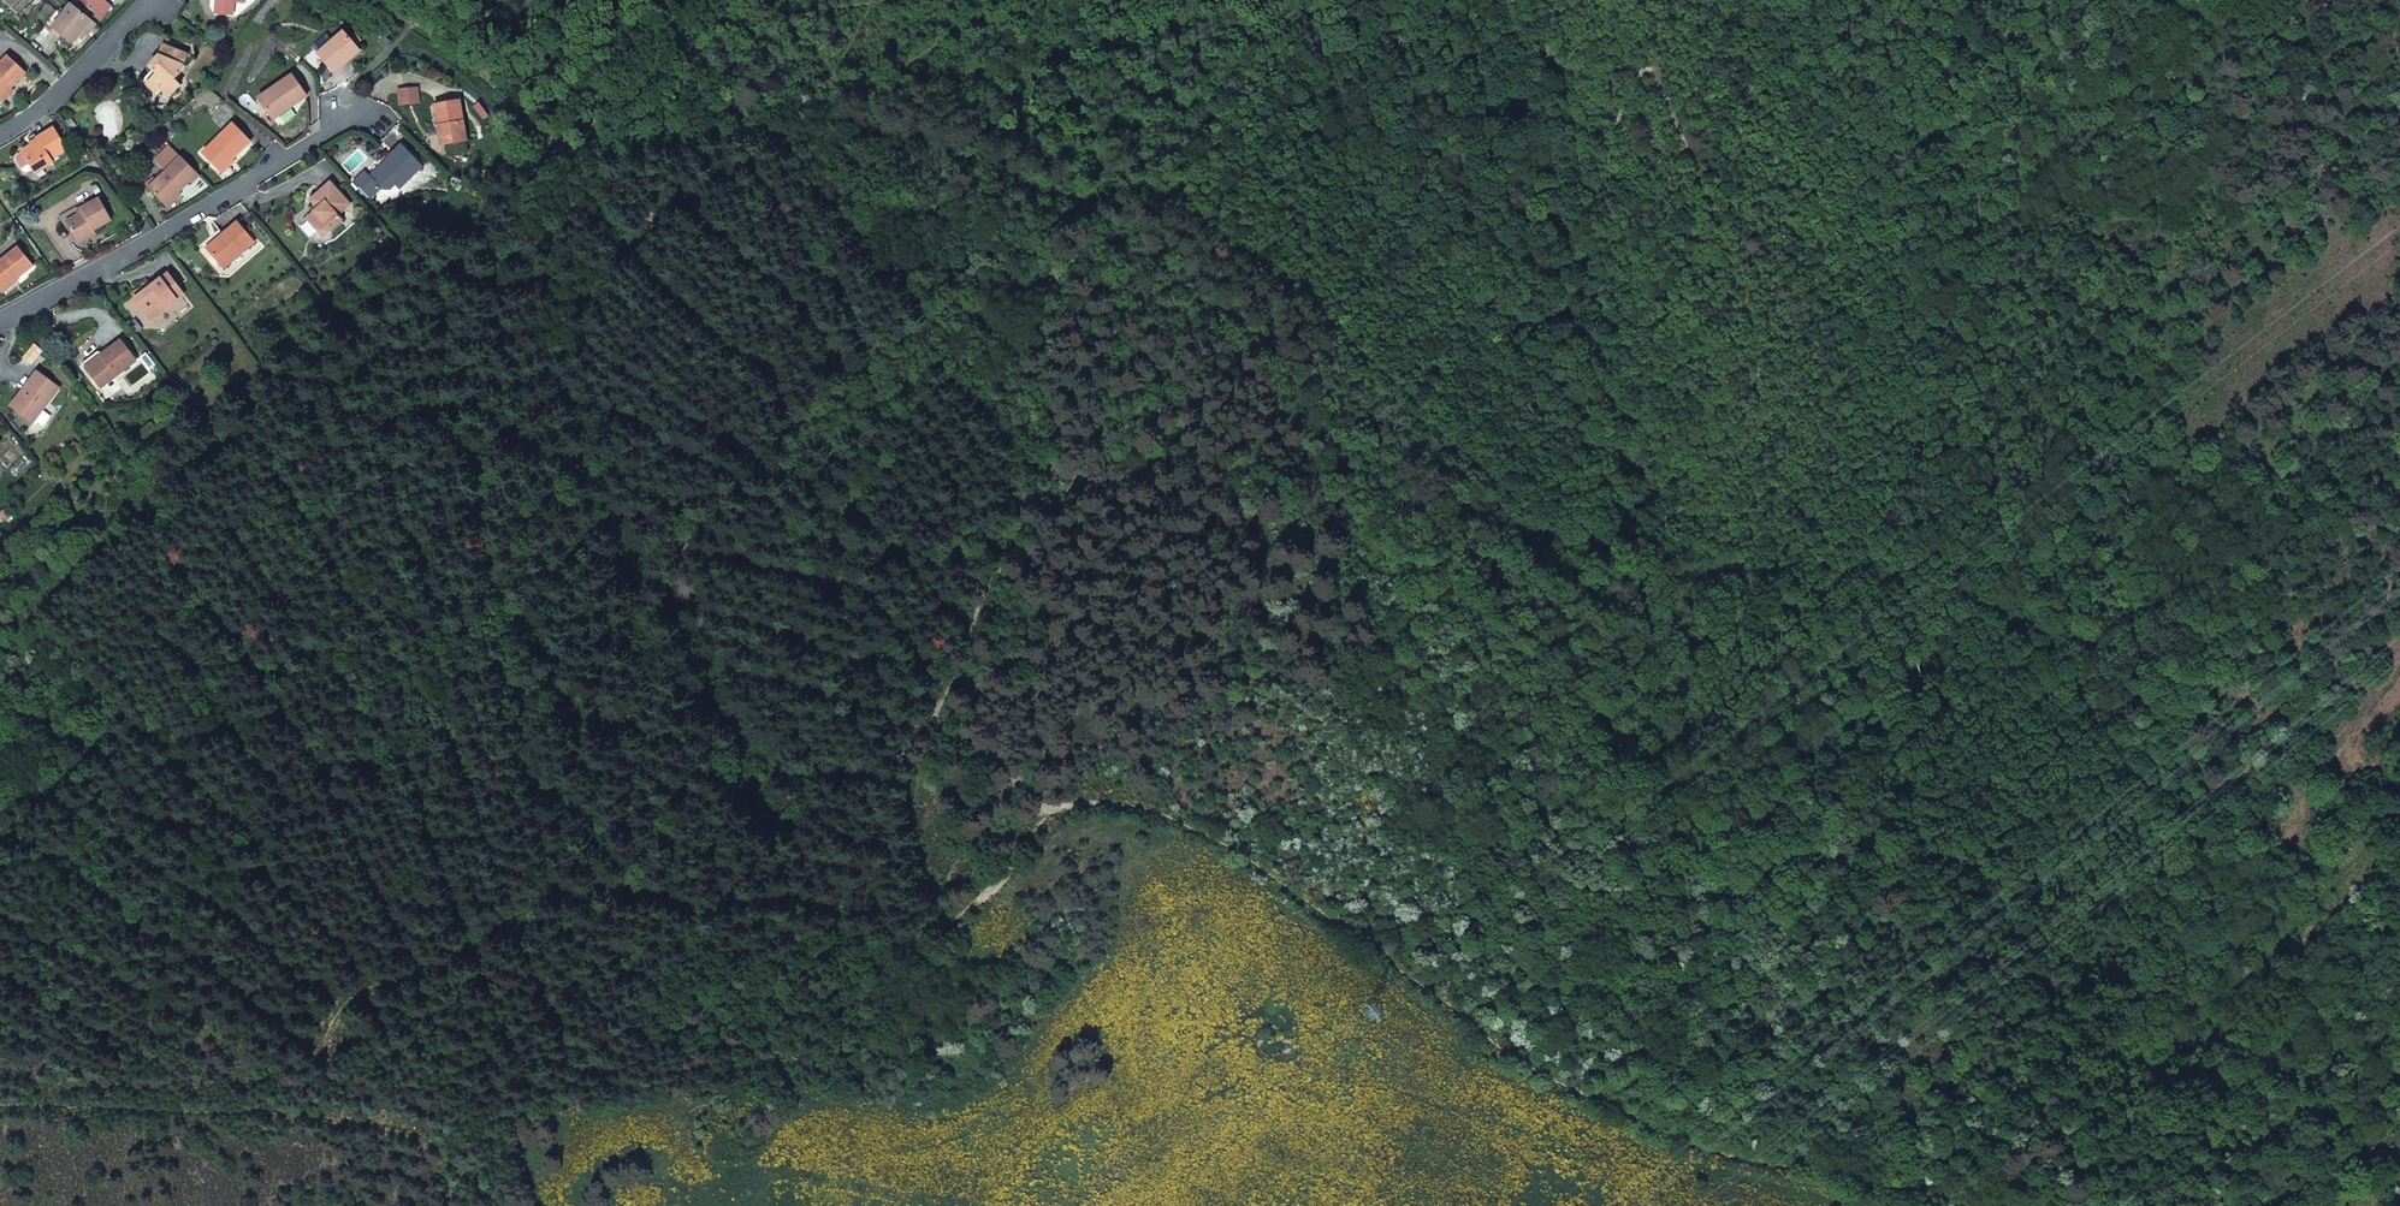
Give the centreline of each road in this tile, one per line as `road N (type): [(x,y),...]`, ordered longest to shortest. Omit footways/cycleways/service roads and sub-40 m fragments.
road 1 (track): [(1957,1205),(1688,1147),(1504,1046),(1232,849),(1164,819),(1101,803),(1056,809),(1026,836),(977,903),(949,916),(934,914),(913,841),(917,779),(978,616),(1013,549),(1065,495),(1096,445),(1186,378),(1175,310),(1029,173),(854,125),(560,146),(409,20),(370,0)]
road 2 (track): [(325,1074),(336,1022),(363,995),(506,944),(567,894),(673,891),(732,909),(887,920),(934,914)]
road 3 (residential): [(0,318),(128,252),(354,113)]
road 4 (residential): [(0,135),(51,99),(148,0)]

